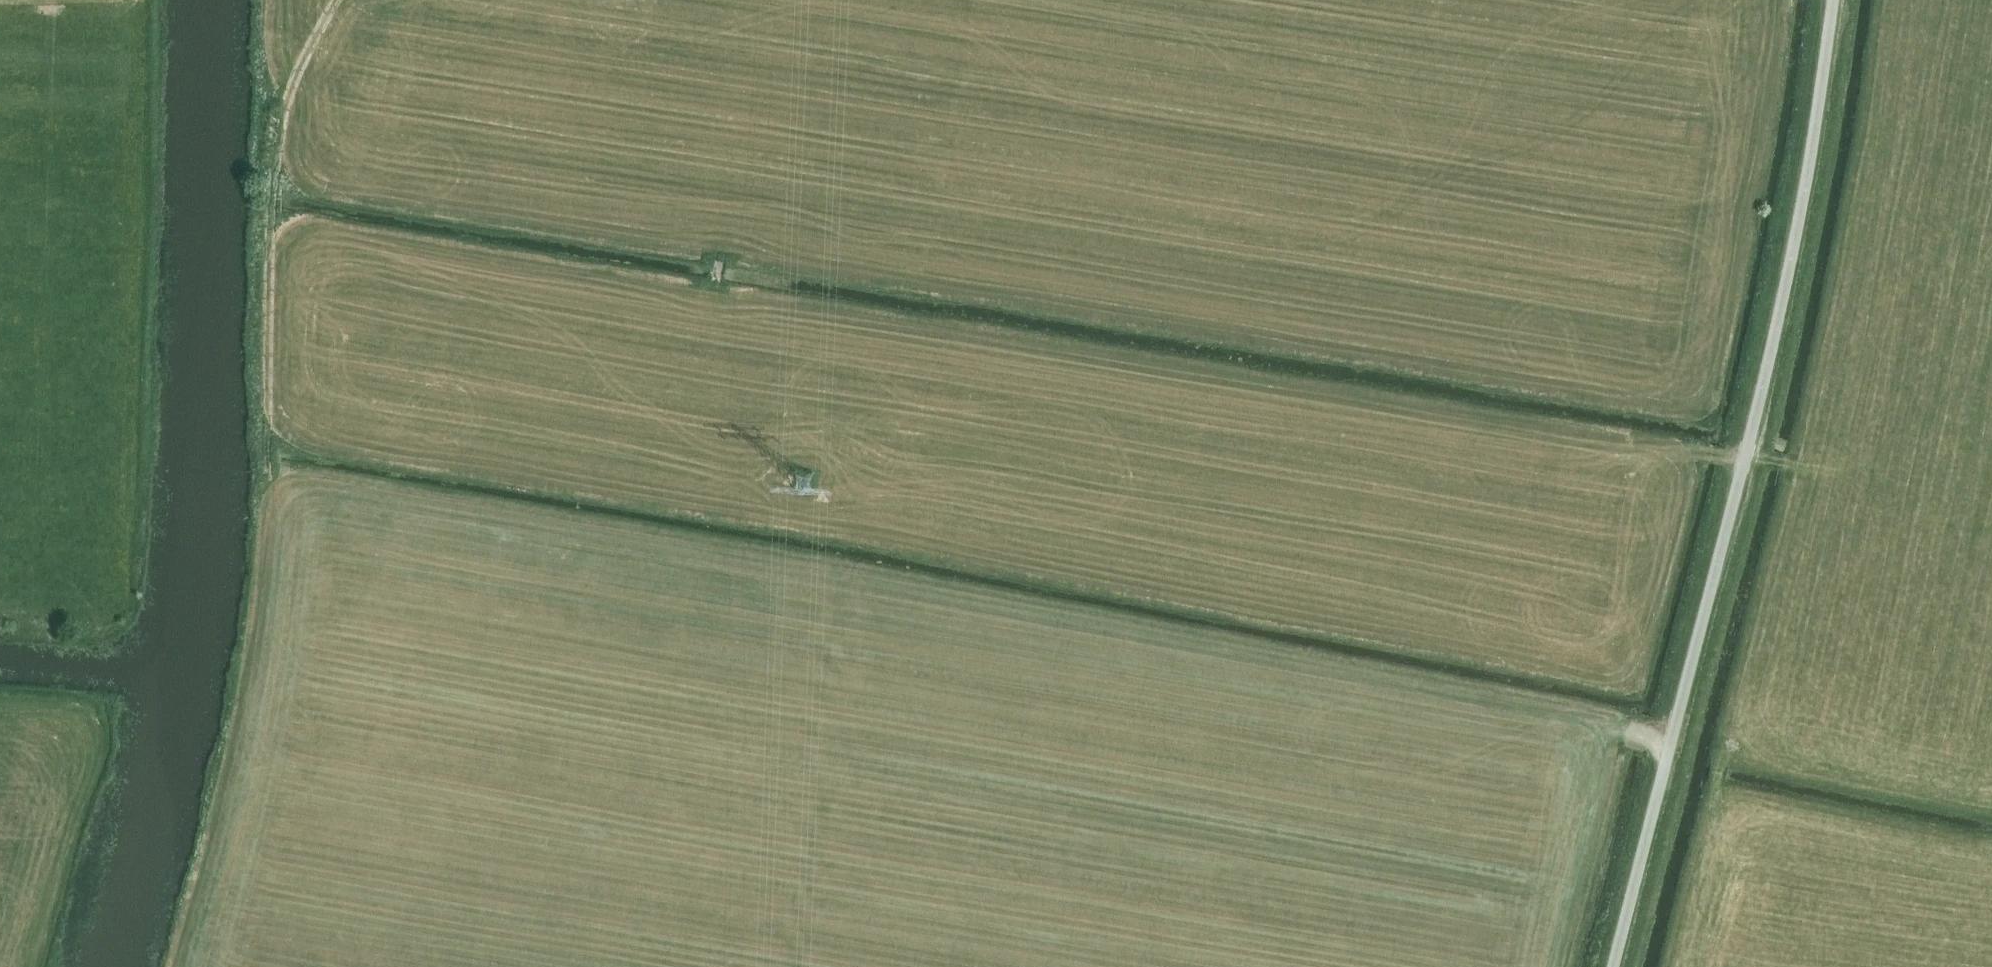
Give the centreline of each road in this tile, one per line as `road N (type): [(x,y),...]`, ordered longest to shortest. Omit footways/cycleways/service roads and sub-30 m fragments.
road 1 (unclassified): [(1613,966),(1792,252),(1833,0)]
road 2 (track): [(334,0),(295,79),(279,140),(266,478)]

